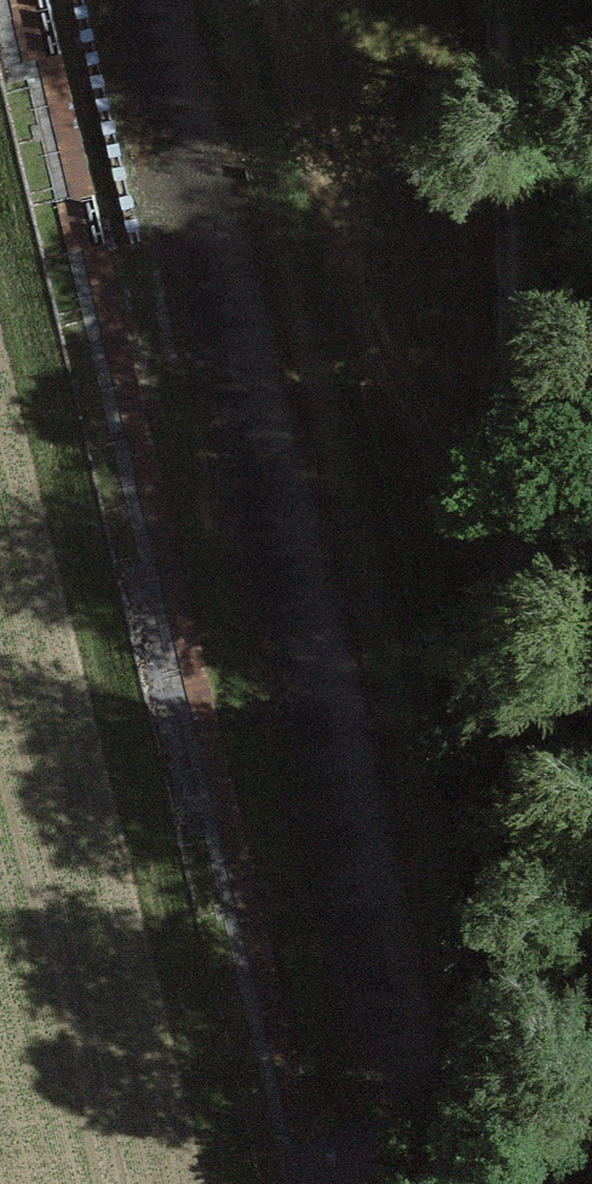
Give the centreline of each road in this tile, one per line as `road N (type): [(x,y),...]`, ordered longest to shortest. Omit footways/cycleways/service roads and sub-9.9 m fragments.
road 1 (track): [(494,0),(533,1183)]
road 2 (track): [(169,0),(415,1042)]

